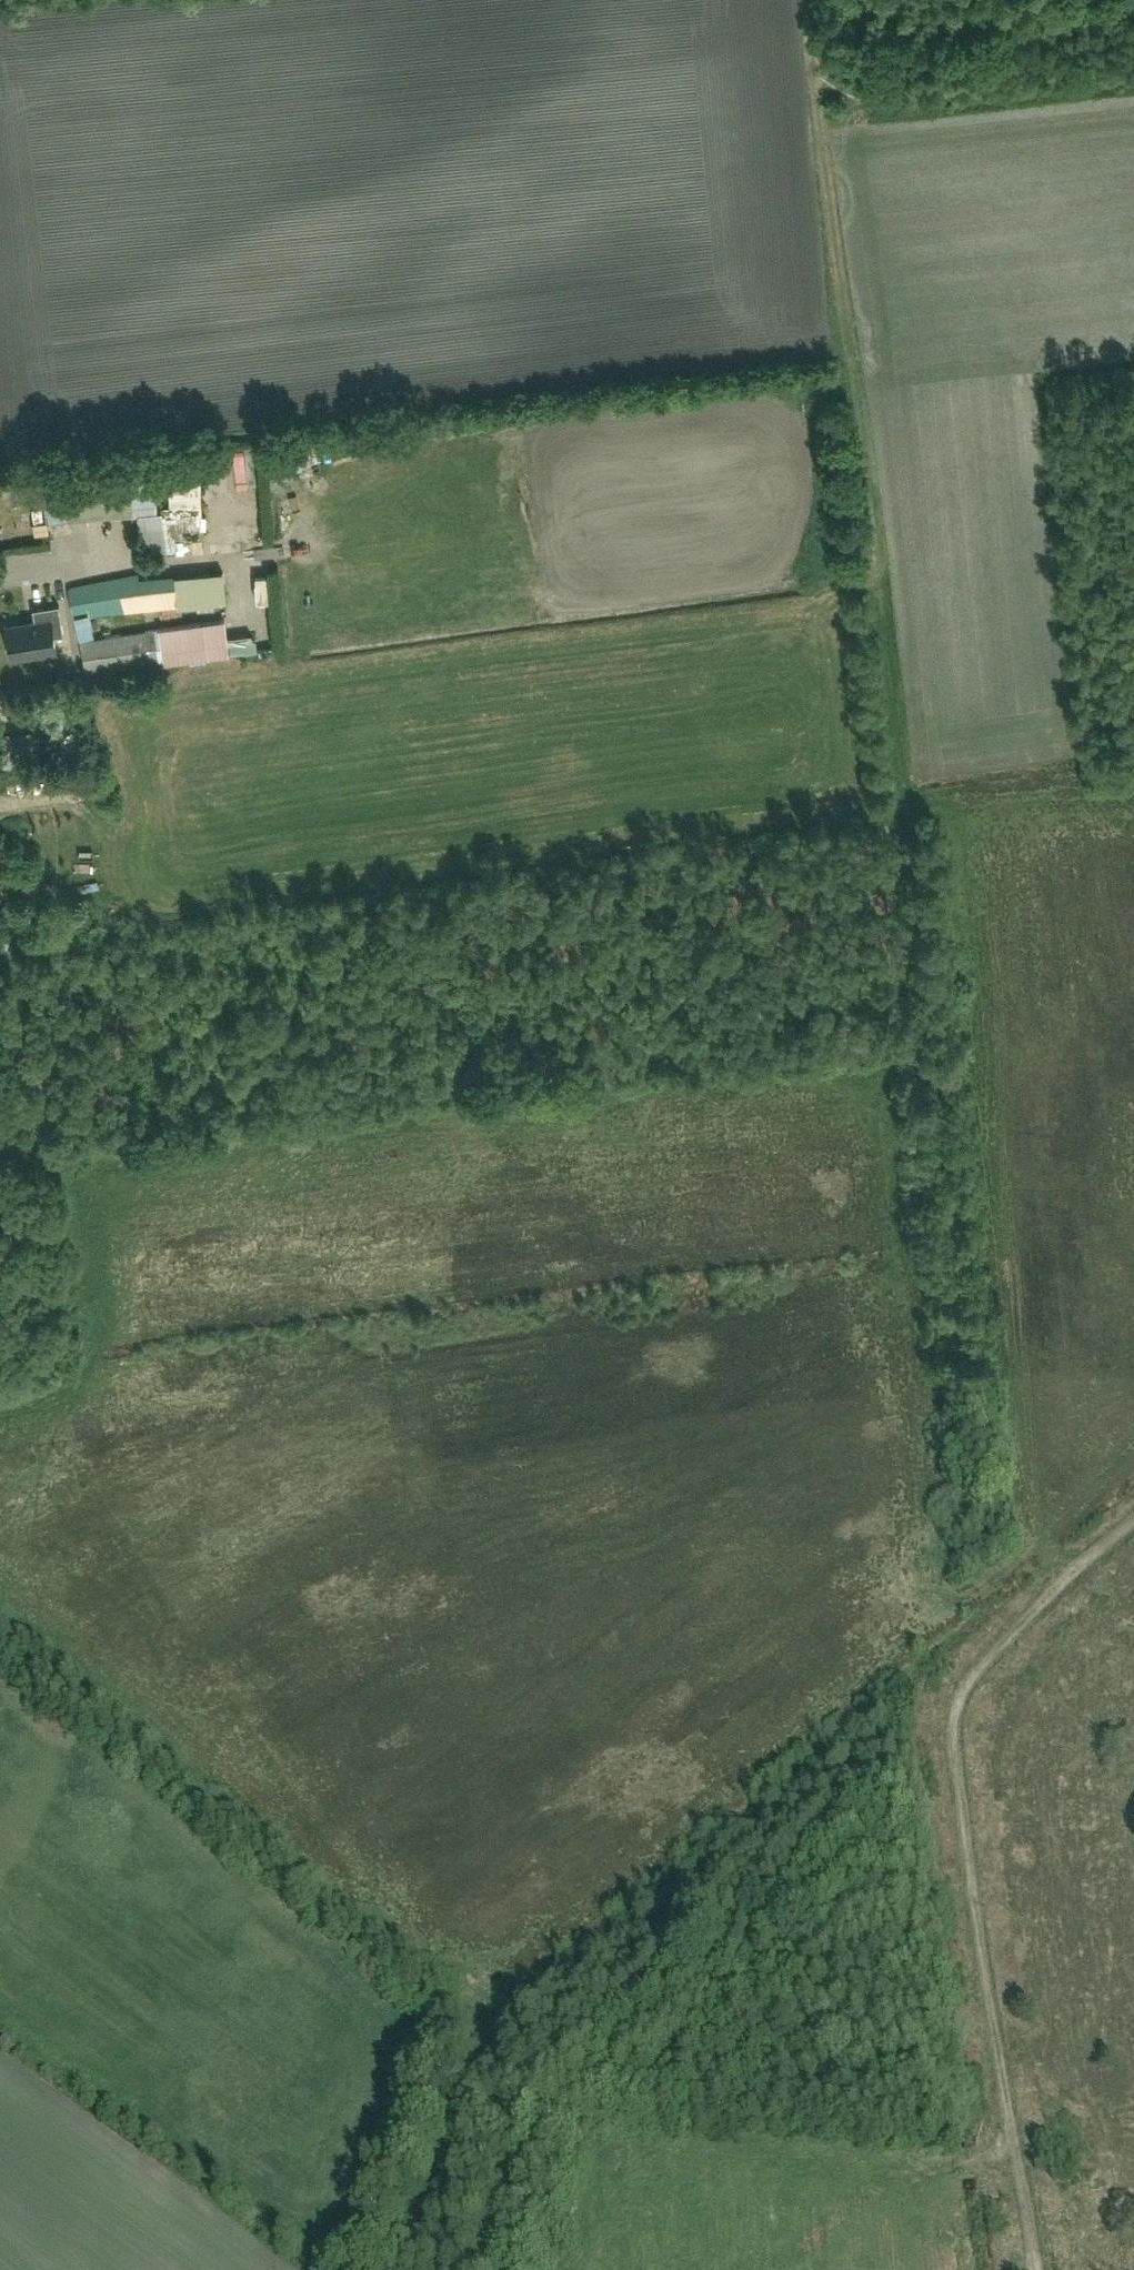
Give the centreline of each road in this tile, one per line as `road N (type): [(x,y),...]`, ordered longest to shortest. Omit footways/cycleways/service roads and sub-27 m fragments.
road 1 (track): [(1034,2269),(952,1737),(975,1669),(1133,1522)]

